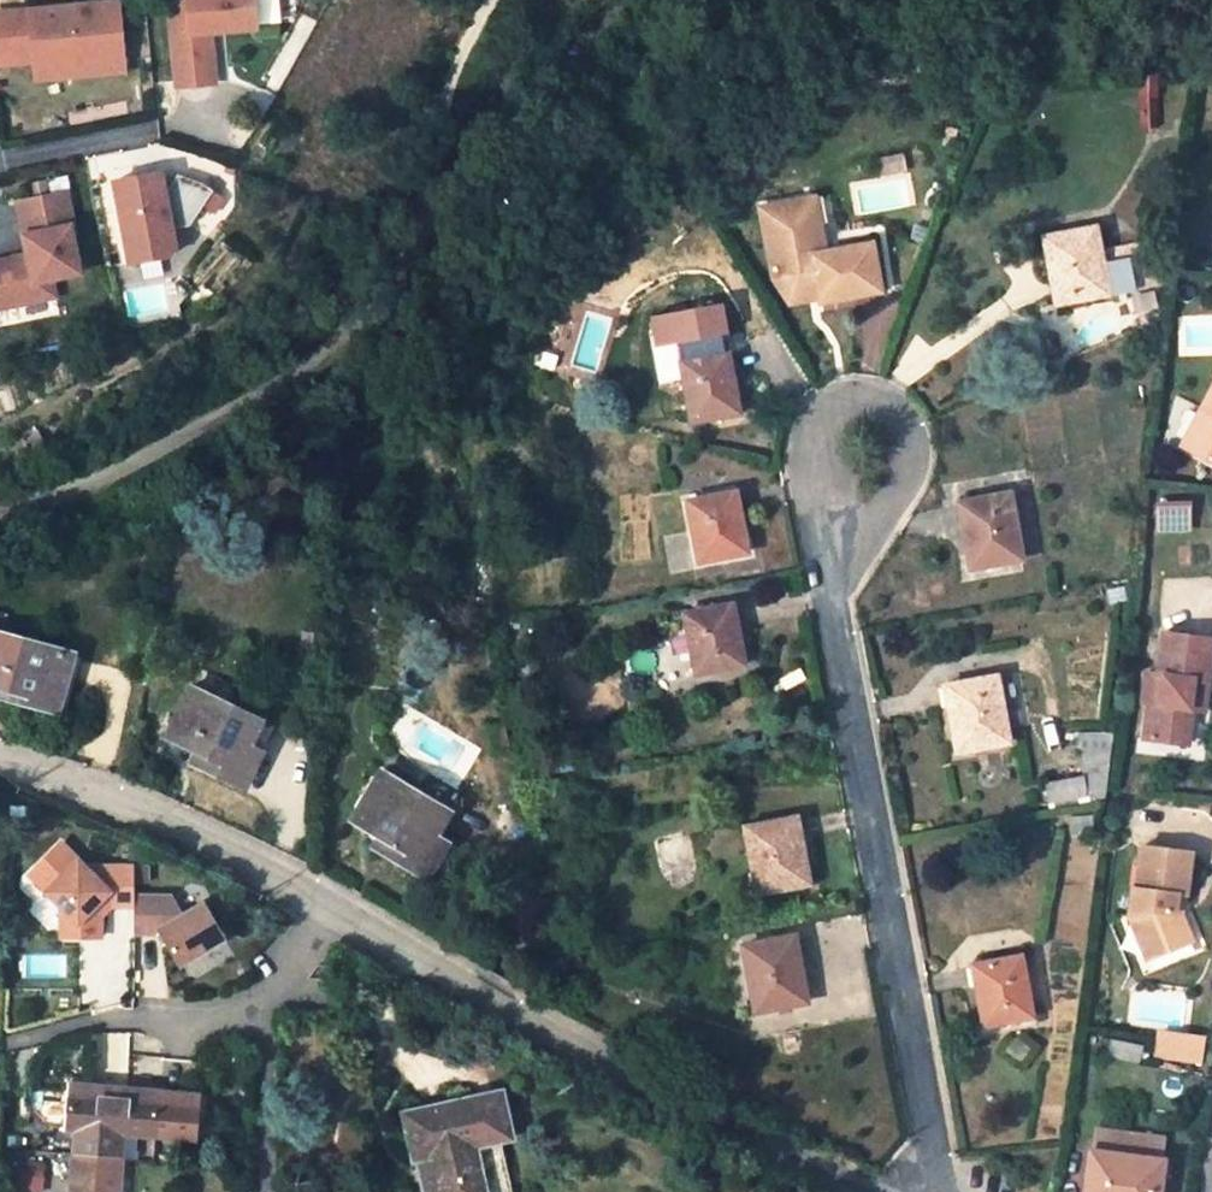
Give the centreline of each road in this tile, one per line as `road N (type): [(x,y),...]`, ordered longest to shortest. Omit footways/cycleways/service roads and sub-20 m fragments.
road 1 (residential): [(0,764),(139,803),(362,919),(736,1135),(858,1191)]
road 2 (residential): [(0,517),(232,415),(360,330),(489,146),(630,0)]
road 3 (residential): [(929,1191),(827,575)]
road 4 (residential): [(827,575),(893,498),(896,422),(845,398),(800,437)]
road 5 (residential): [(140,125),(0,151)]
road 6 (residential): [(800,437),(827,575)]

